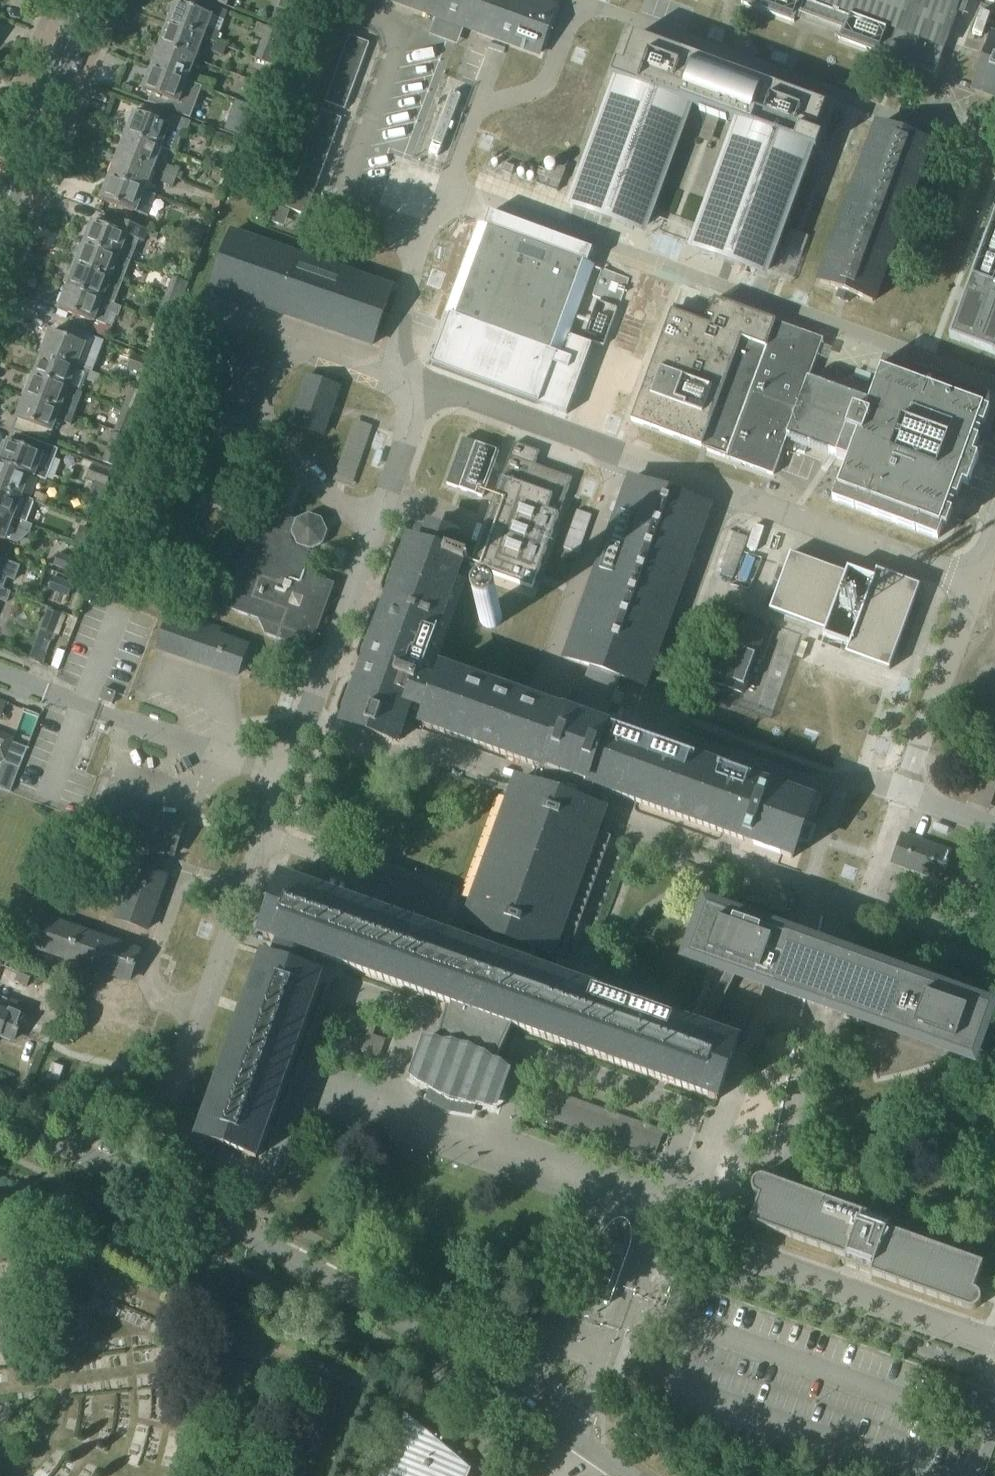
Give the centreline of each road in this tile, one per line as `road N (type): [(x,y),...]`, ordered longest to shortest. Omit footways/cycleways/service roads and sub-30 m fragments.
road 1 (residential): [(0,1122),(142,1183),(364,1298),(629,1475)]
road 2 (tertiary): [(0,224),(86,0)]

